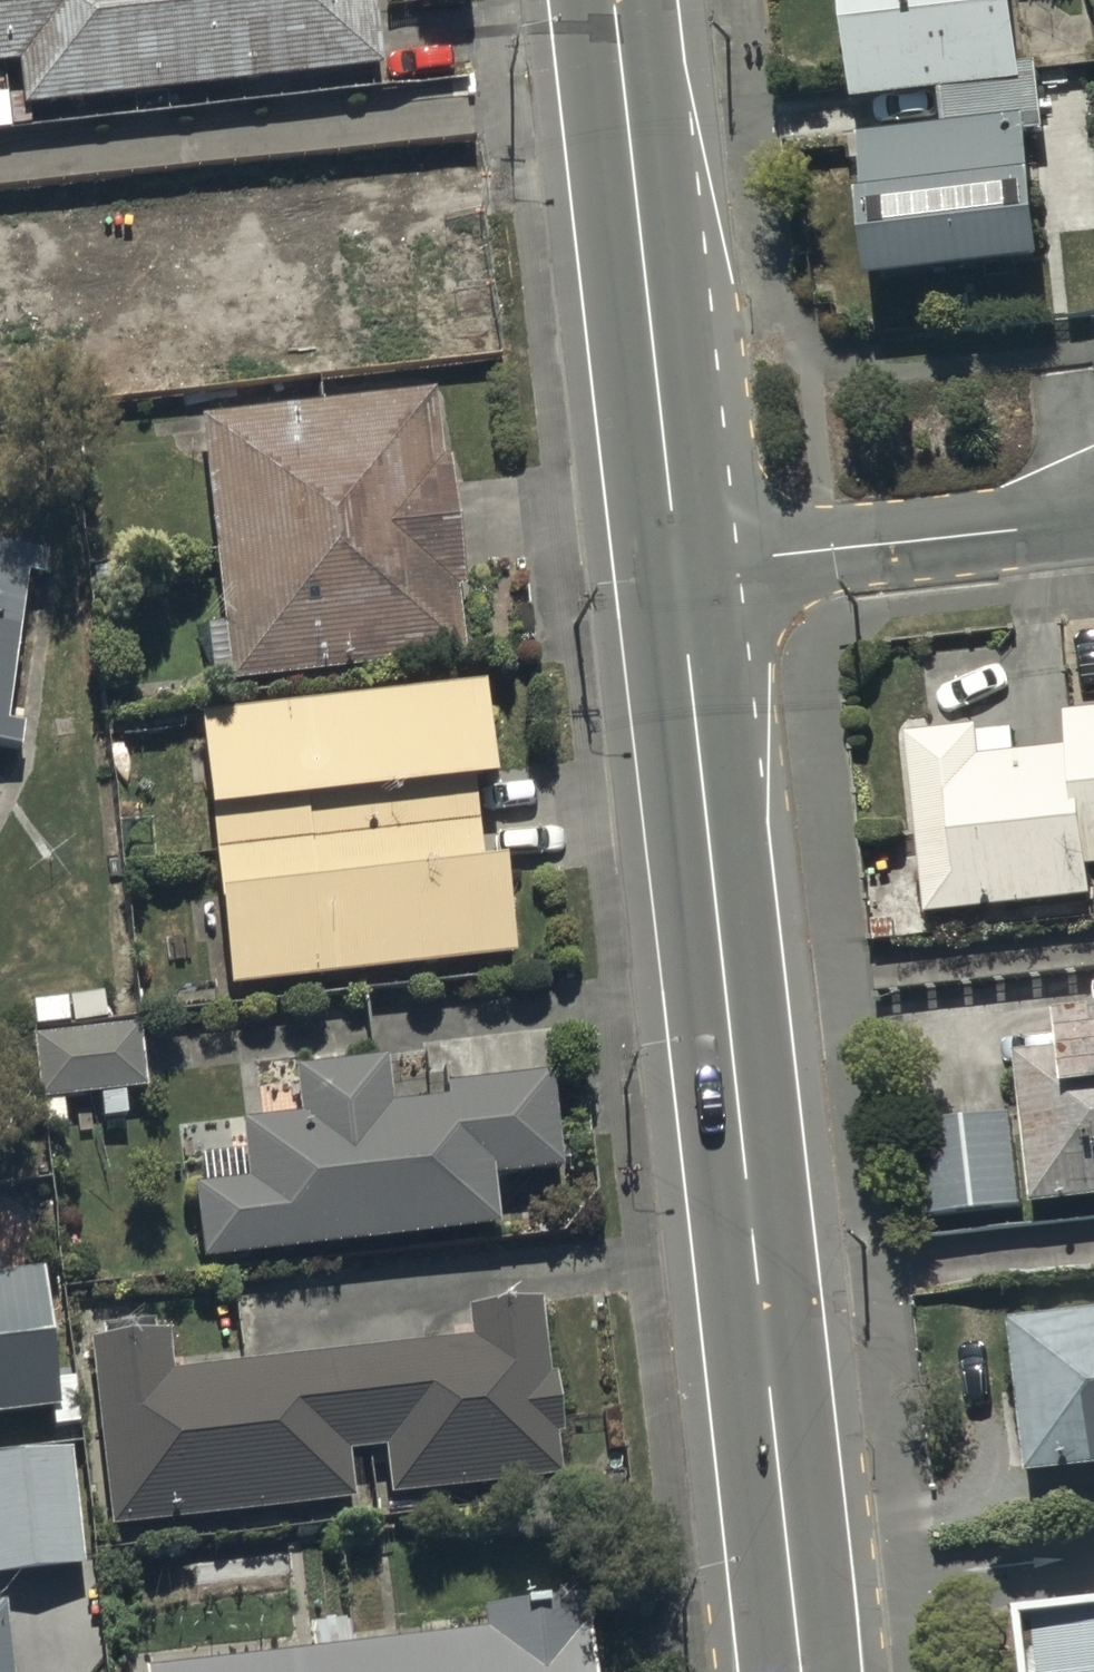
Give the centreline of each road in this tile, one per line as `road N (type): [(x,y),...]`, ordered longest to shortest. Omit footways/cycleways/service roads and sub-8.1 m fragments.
road 1 (tertiary): [(803,1671),(678,567)]
road 2 (tertiary): [(678,567),(614,0)]
road 3 (residential): [(678,567),(1008,530),(1093,508)]

